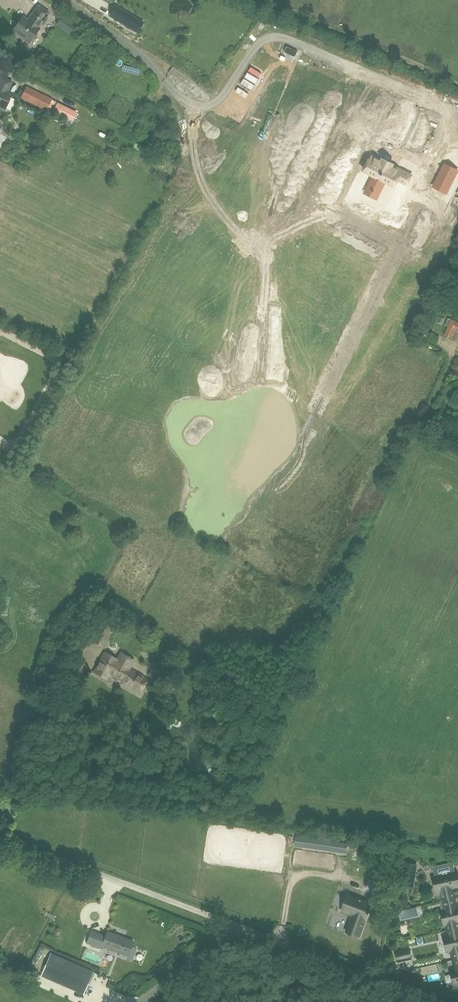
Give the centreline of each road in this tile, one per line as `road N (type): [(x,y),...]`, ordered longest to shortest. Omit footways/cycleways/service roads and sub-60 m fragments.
road 1 (track): [(436,1001),(0,838)]
road 2 (unclassified): [(138,1001),(239,927)]

